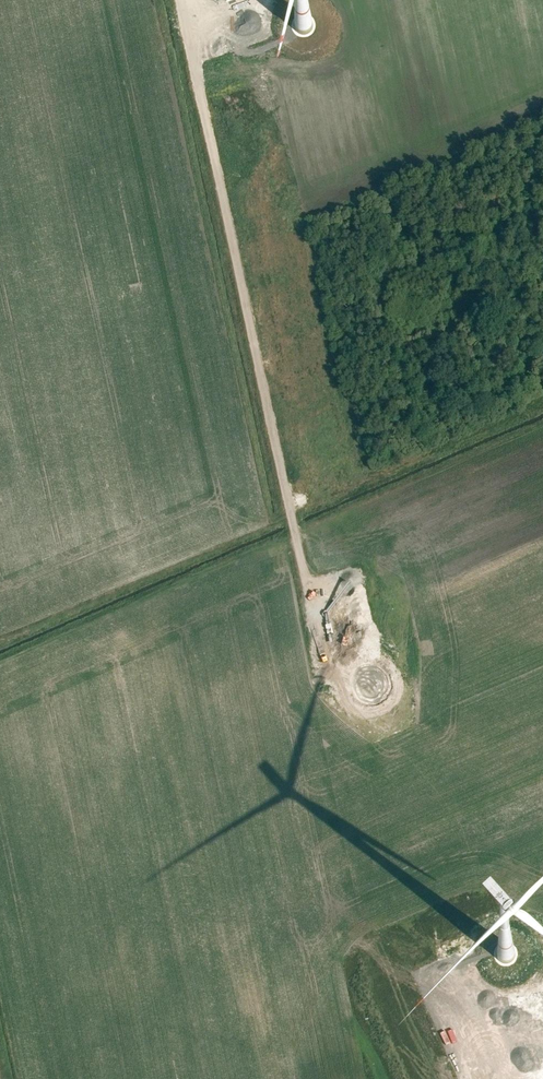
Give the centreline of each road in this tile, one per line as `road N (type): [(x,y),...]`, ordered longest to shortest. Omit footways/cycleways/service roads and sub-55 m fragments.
road 1 (track): [(180,0),(304,577)]
road 2 (track): [(493,1078),(451,966)]

